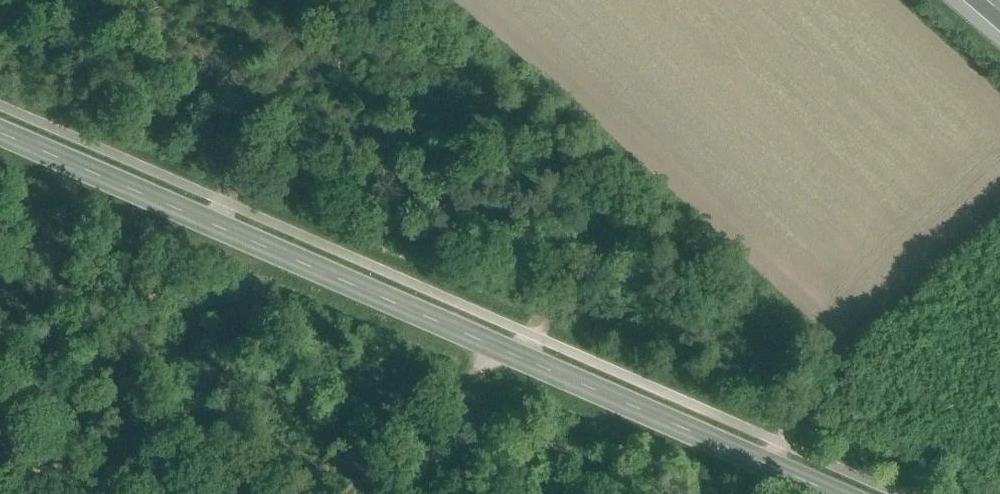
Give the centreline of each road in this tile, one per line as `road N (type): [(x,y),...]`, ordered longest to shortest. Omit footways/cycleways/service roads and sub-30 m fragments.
road 1 (secondary): [(837,493),(0,134)]

